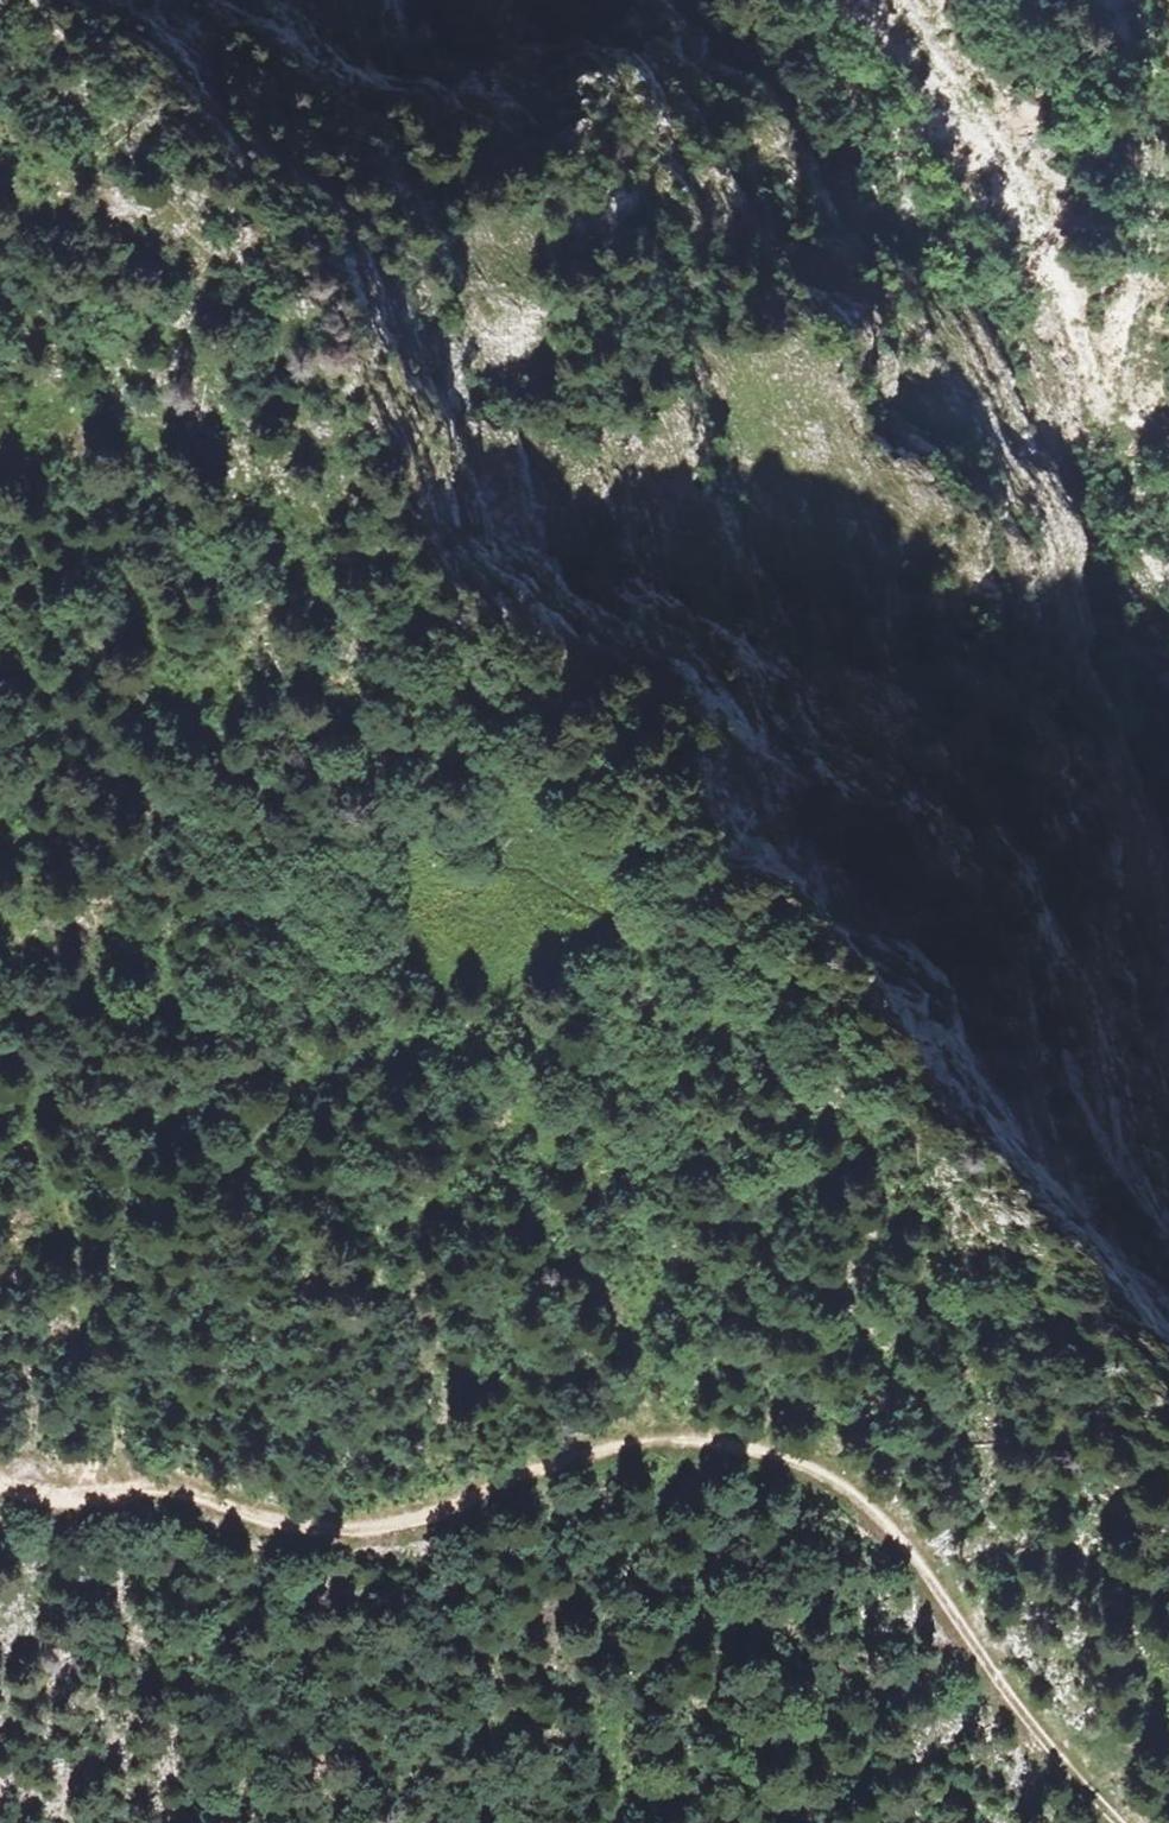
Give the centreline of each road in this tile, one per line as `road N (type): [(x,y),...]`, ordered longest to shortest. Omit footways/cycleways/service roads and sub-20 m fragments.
road 1 (track): [(1110,1822),(878,1514),(810,1467),(744,1442),(678,1436),(420,1510),(308,1525),(175,1492),(88,1500),(0,1489)]
road 2 (track): [(1136,0),(1159,223),(1096,382),(1018,188),(906,0)]

